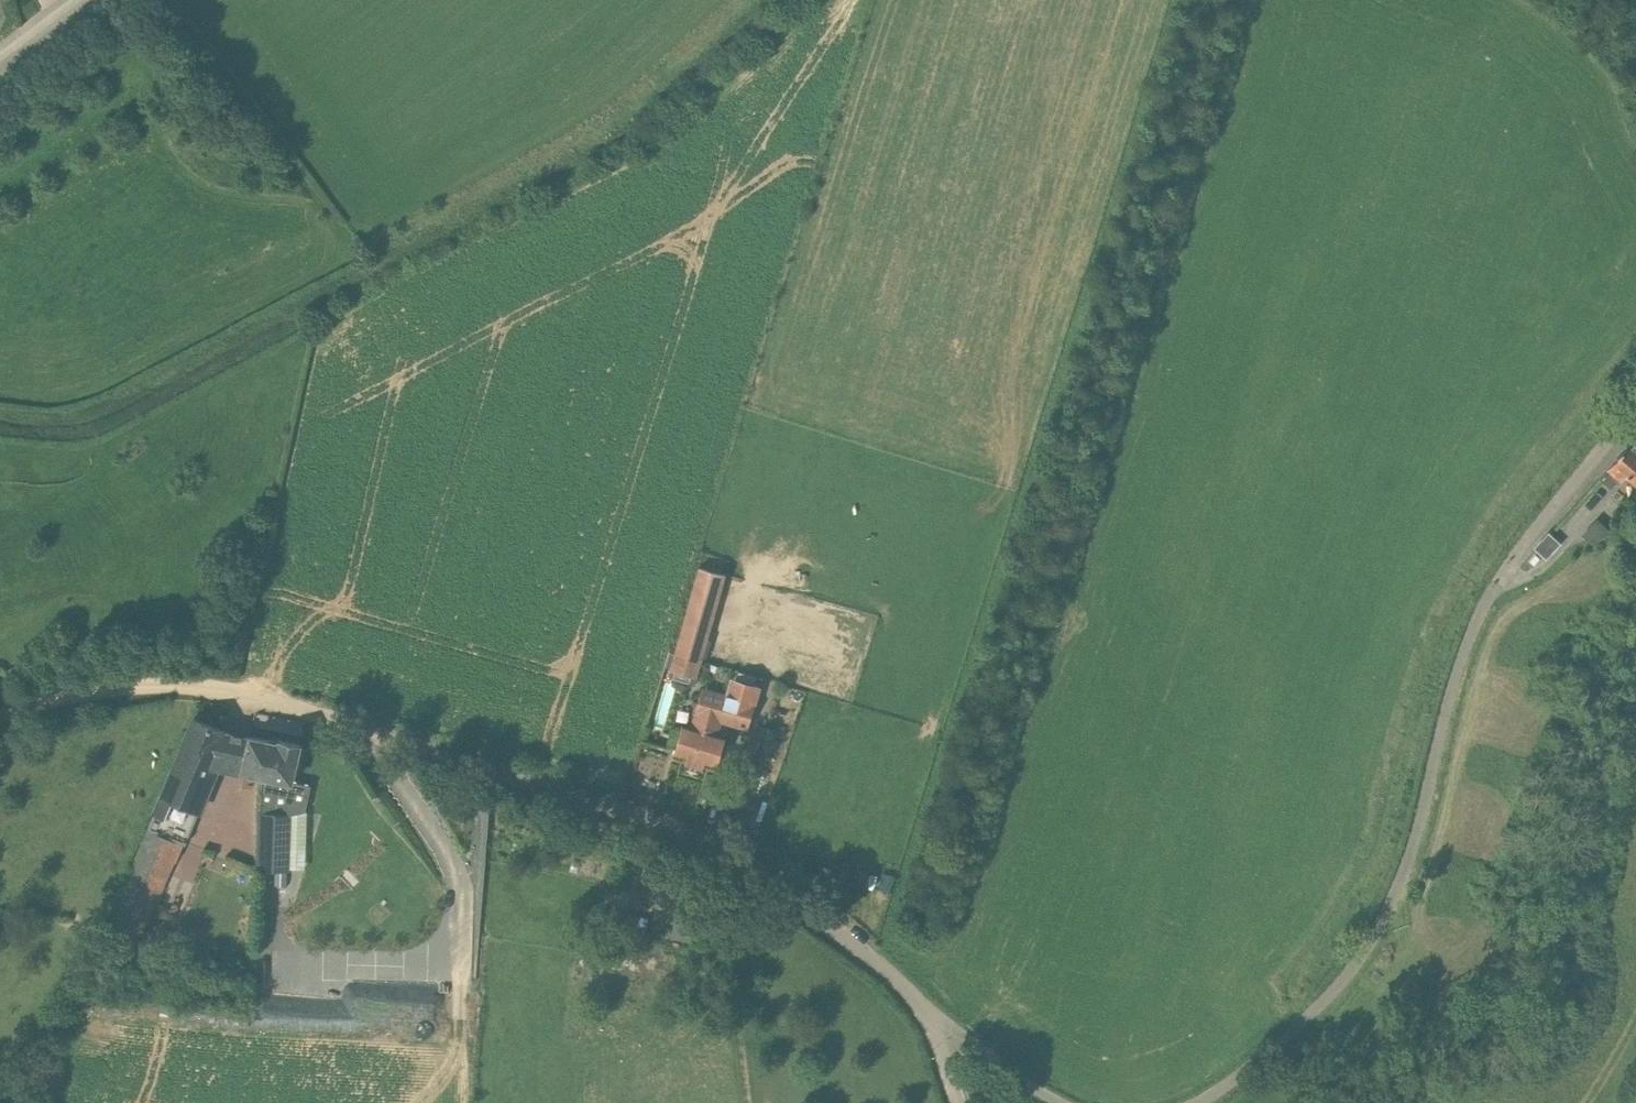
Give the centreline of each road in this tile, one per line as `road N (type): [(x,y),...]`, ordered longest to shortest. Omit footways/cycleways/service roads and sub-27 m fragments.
road 1 (unclassified): [(934,1027),(888,974),(755,869),(631,812),(206,688),(128,687),(0,716)]
road 2 (unclassified): [(1197,1102),(1292,1032),(1362,953),(1411,849),(1456,672),(1486,601),(1535,529),(1635,413)]
road 3 (unclassified): [(934,1027),(1057,1102)]
road 4 (track): [(460,912),(461,1046)]

